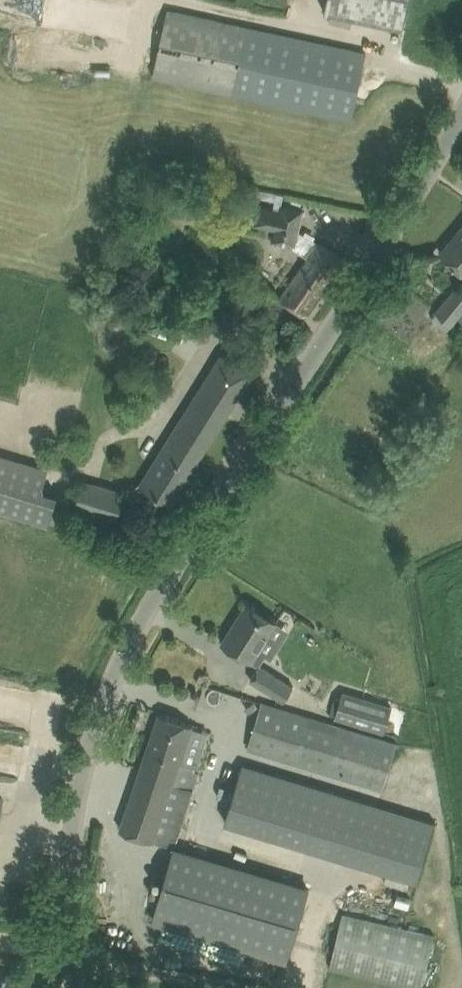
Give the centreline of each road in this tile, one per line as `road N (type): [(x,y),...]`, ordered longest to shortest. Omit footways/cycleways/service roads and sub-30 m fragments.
road 1 (tertiary): [(461,108),(385,247),(111,681),(76,804),(71,958)]
road 2 (track): [(71,958),(226,987)]

